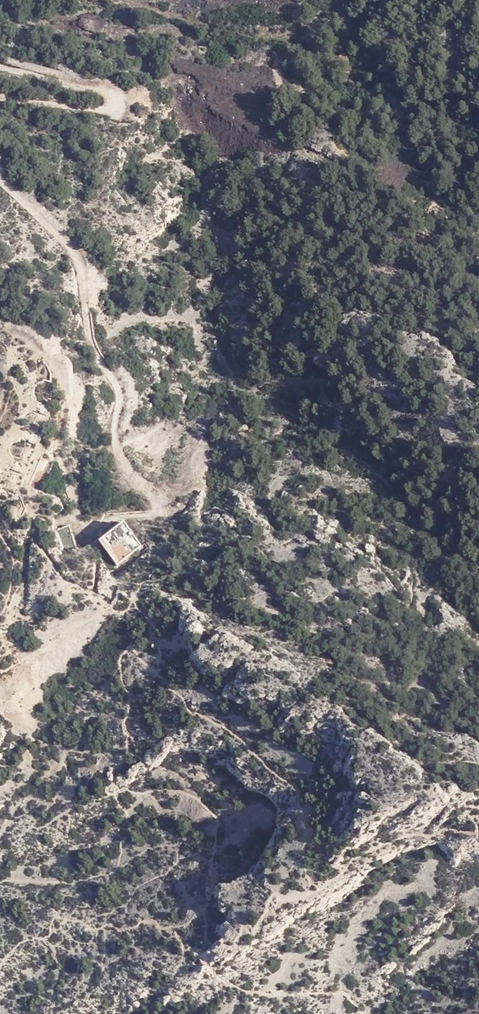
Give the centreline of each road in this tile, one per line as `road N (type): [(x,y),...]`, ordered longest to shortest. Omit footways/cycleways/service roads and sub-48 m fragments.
road 1 (track): [(0,182),(76,256),(93,348),(120,394),(116,440),(158,510)]
road 2 (track): [(0,66),(107,92),(115,102),(105,110),(0,97)]

